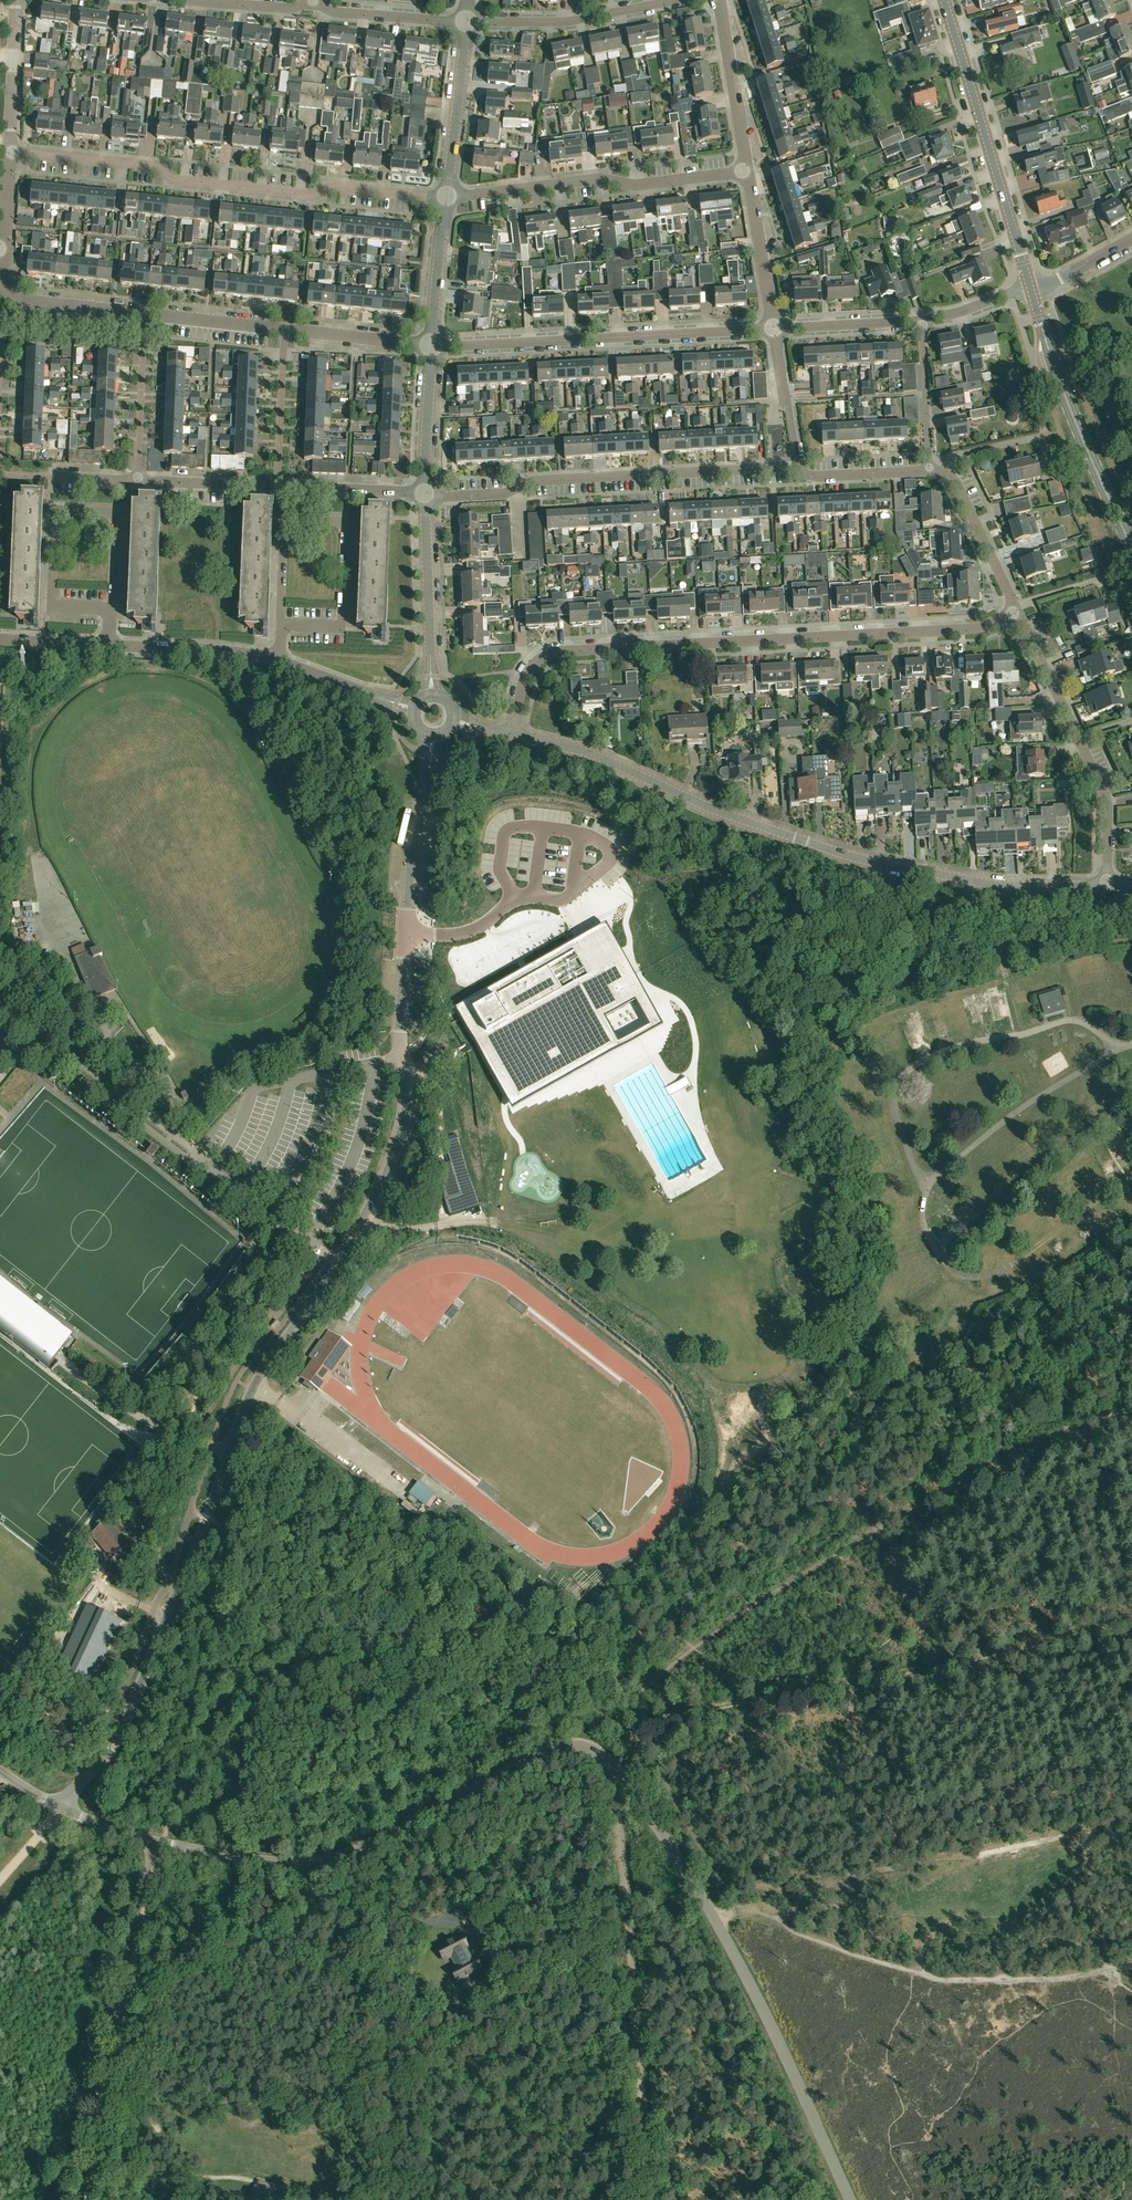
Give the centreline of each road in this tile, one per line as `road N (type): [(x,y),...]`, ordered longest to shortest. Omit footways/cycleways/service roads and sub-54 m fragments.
road 1 (unclassified): [(852,2199),(727,1933),(623,1775),(591,1748),(565,1745),(374,1843),(318,1861),(262,1861),(154,1841),(60,1806)]
road 2 (unclassified): [(60,1806),(118,1735),(257,1382),(340,1258)]
road 3 (residential): [(513,735),(601,757),(710,808),(854,857),(999,884),(1105,885)]
road 4 (residential): [(513,735),(526,671),(558,650),(969,628),(1017,610)]
road 5 (residential): [(340,1258),(395,1159),(409,1104),(401,1021),(408,891),(432,738)]
road 6 (residential): [(446,197),(335,185),(308,193),(172,178),(154,165),(12,153)]
road 7 (track): [(651,2199),(617,1829),(618,1770)]
road 8 (residential): [(425,494),(506,492),(532,480),(796,467)]
road 9 (residential): [(432,346),(775,329)]
road 10 (secondary): [(1030,290),(944,0)]
road 11 (residential): [(446,197),(747,170)]
road 12 (residential): [(1017,610),(1105,795),(1105,885)]
road 13 (secondary): [(1131,544),(1030,290)]
road 14 (residential): [(281,627),(341,630),(347,522),(285,519)]
road 15 (residential): [(113,611),(52,608),(55,508),(116,511)]
road 16 (residential): [(464,22),(568,21),(667,0)]
road 17 (residential): [(432,694),(425,494)]
road 18 (track): [(127,2003),(87,2199)]
road 19 (residential): [(446,197),(464,22)]
road 20 (residential): [(747,170),(718,0)]
road 21 (residential): [(929,469),(954,480),(1017,610)]
road 22 (residential): [(278,660),(111,646)]
road 23 (residential): [(139,480),(145,315)]
road 24 (track): [(154,1841),(127,2003)]
road 25 (residential): [(775,329),(747,170)]
road 26 (residential): [(276,488),(285,330)]
road 27 (residential): [(12,153),(16,0)]
road 28 (residential): [(464,22),(313,5)]
road 29 (residential): [(929,469),(923,319)]
road 30 (residential): [(432,346),(446,197)]
road 31 (residential): [(425,494),(276,488)]
road 32 (residential): [(775,329),(923,319)]
road 33 (residential): [(425,494),(432,346)]
road 34 (residential): [(432,346),(285,330)]
road 35 (residential): [(145,315),(2,300)]
road 36 (residential): [(412,708),(278,660)]
road 37 (residential): [(285,330),(145,315)]
road 38 (residential): [(796,467),(775,329)]
road 39 (residential): [(276,488),(139,480)]
road 40 (residential): [(796,467),(815,478),(929,469)]
road 41 (residential): [(313,5),(191,0)]

